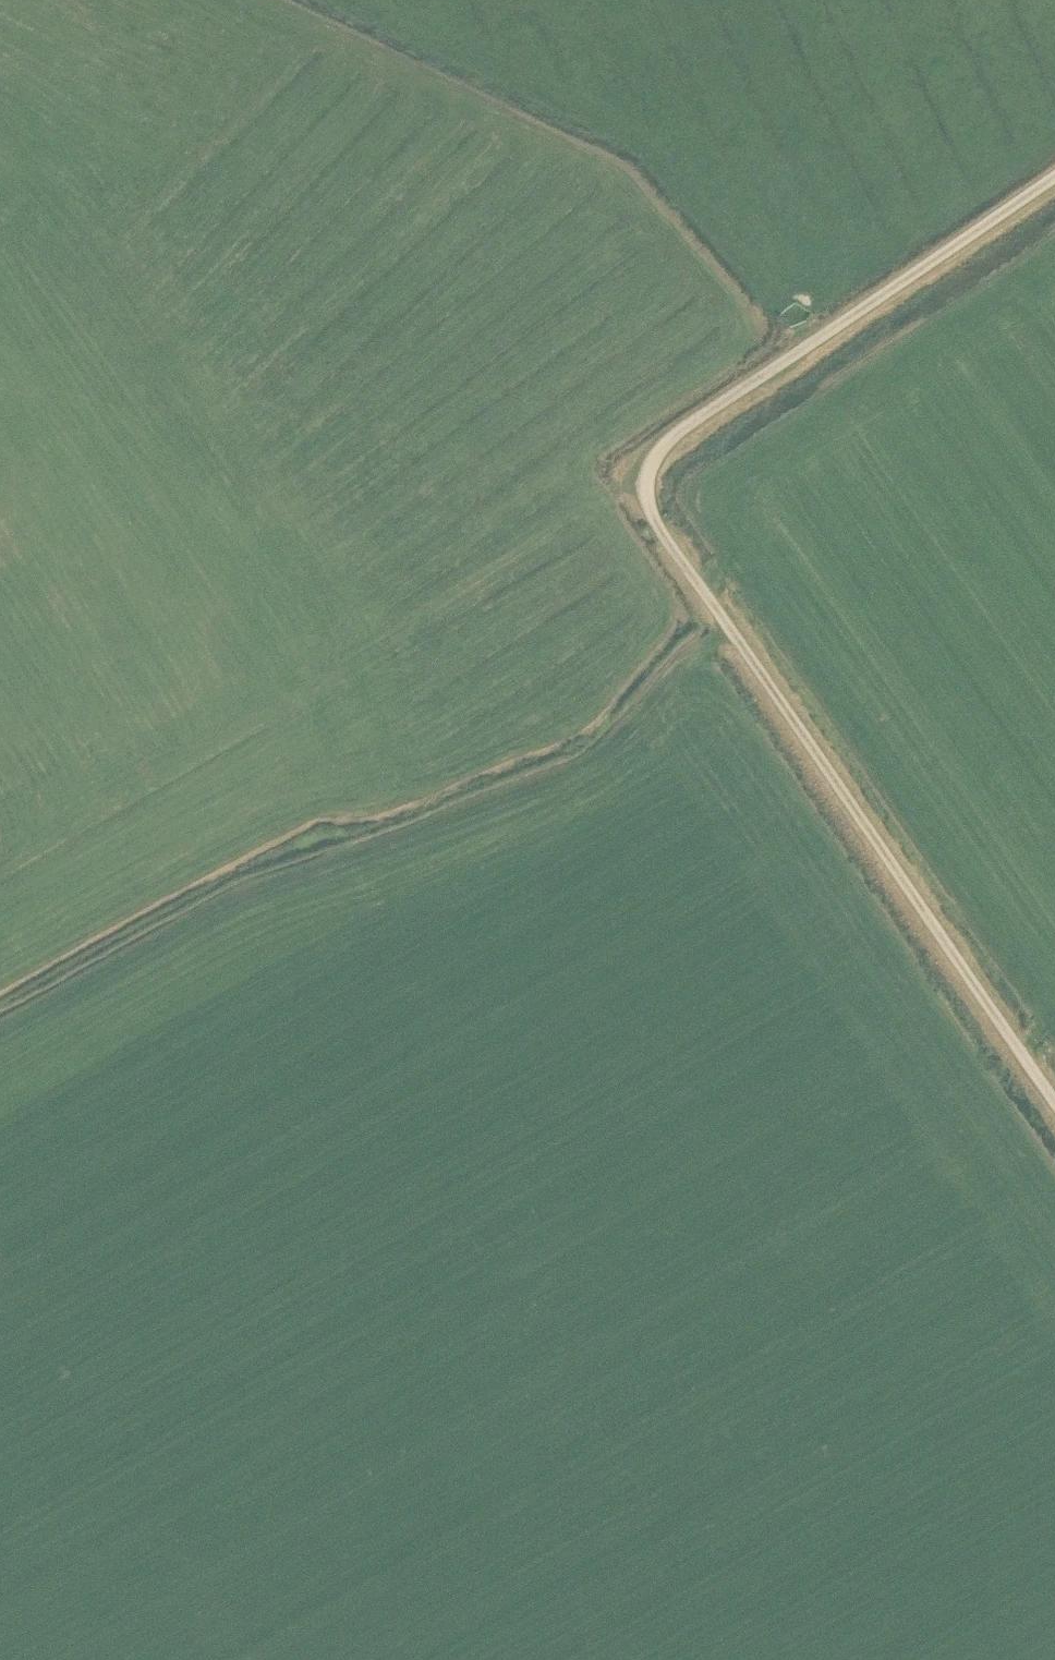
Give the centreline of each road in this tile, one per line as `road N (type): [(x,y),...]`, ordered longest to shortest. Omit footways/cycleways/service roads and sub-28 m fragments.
road 1 (unclassified): [(1054,1116),(677,558),(655,497),(669,438),(1054,180)]

